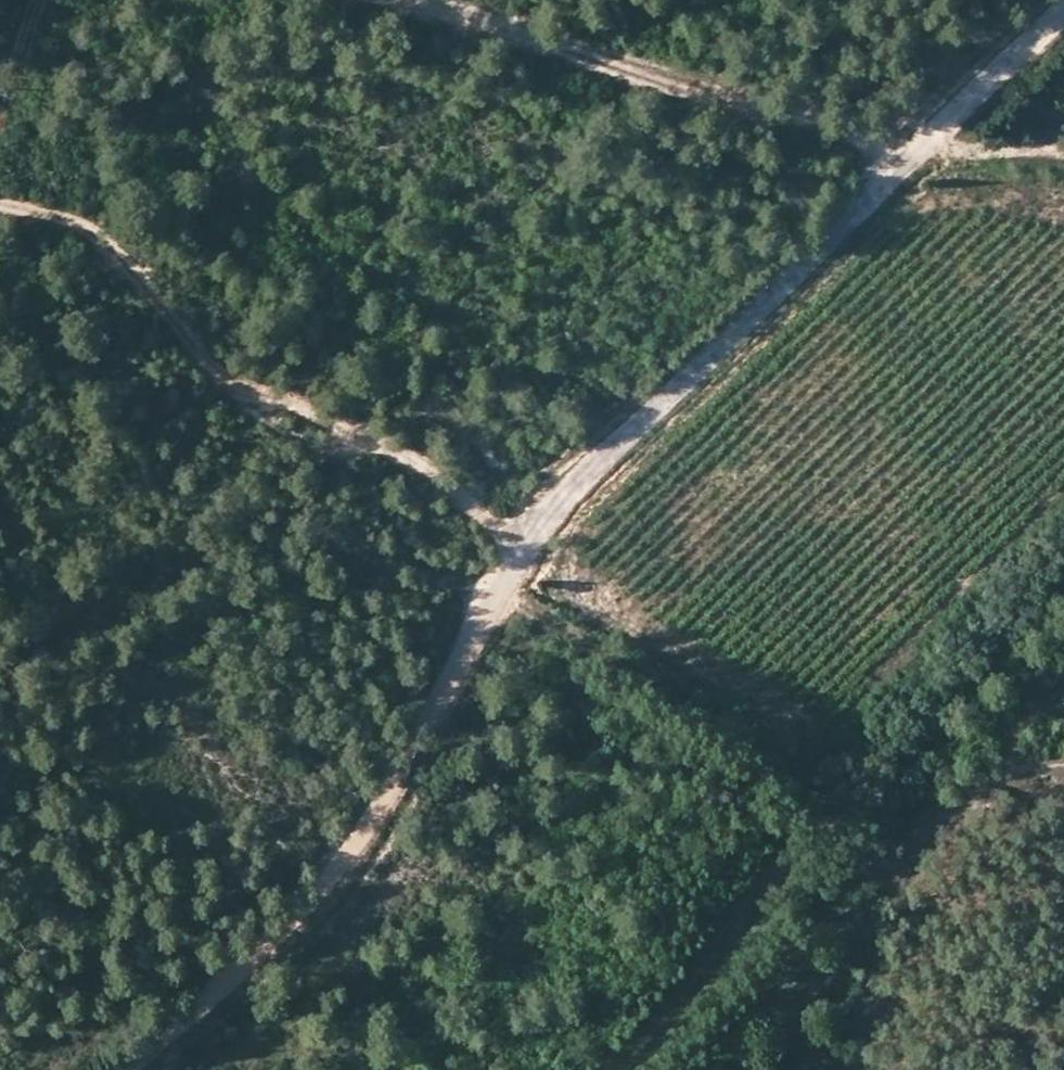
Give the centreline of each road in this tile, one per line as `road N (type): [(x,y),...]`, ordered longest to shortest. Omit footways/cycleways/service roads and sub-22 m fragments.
road 1 (unclassified): [(1063,18),(565,505),(496,598),(352,859),(130,1069)]
road 2 (track): [(900,177),(835,125),(581,56),(432,0)]

